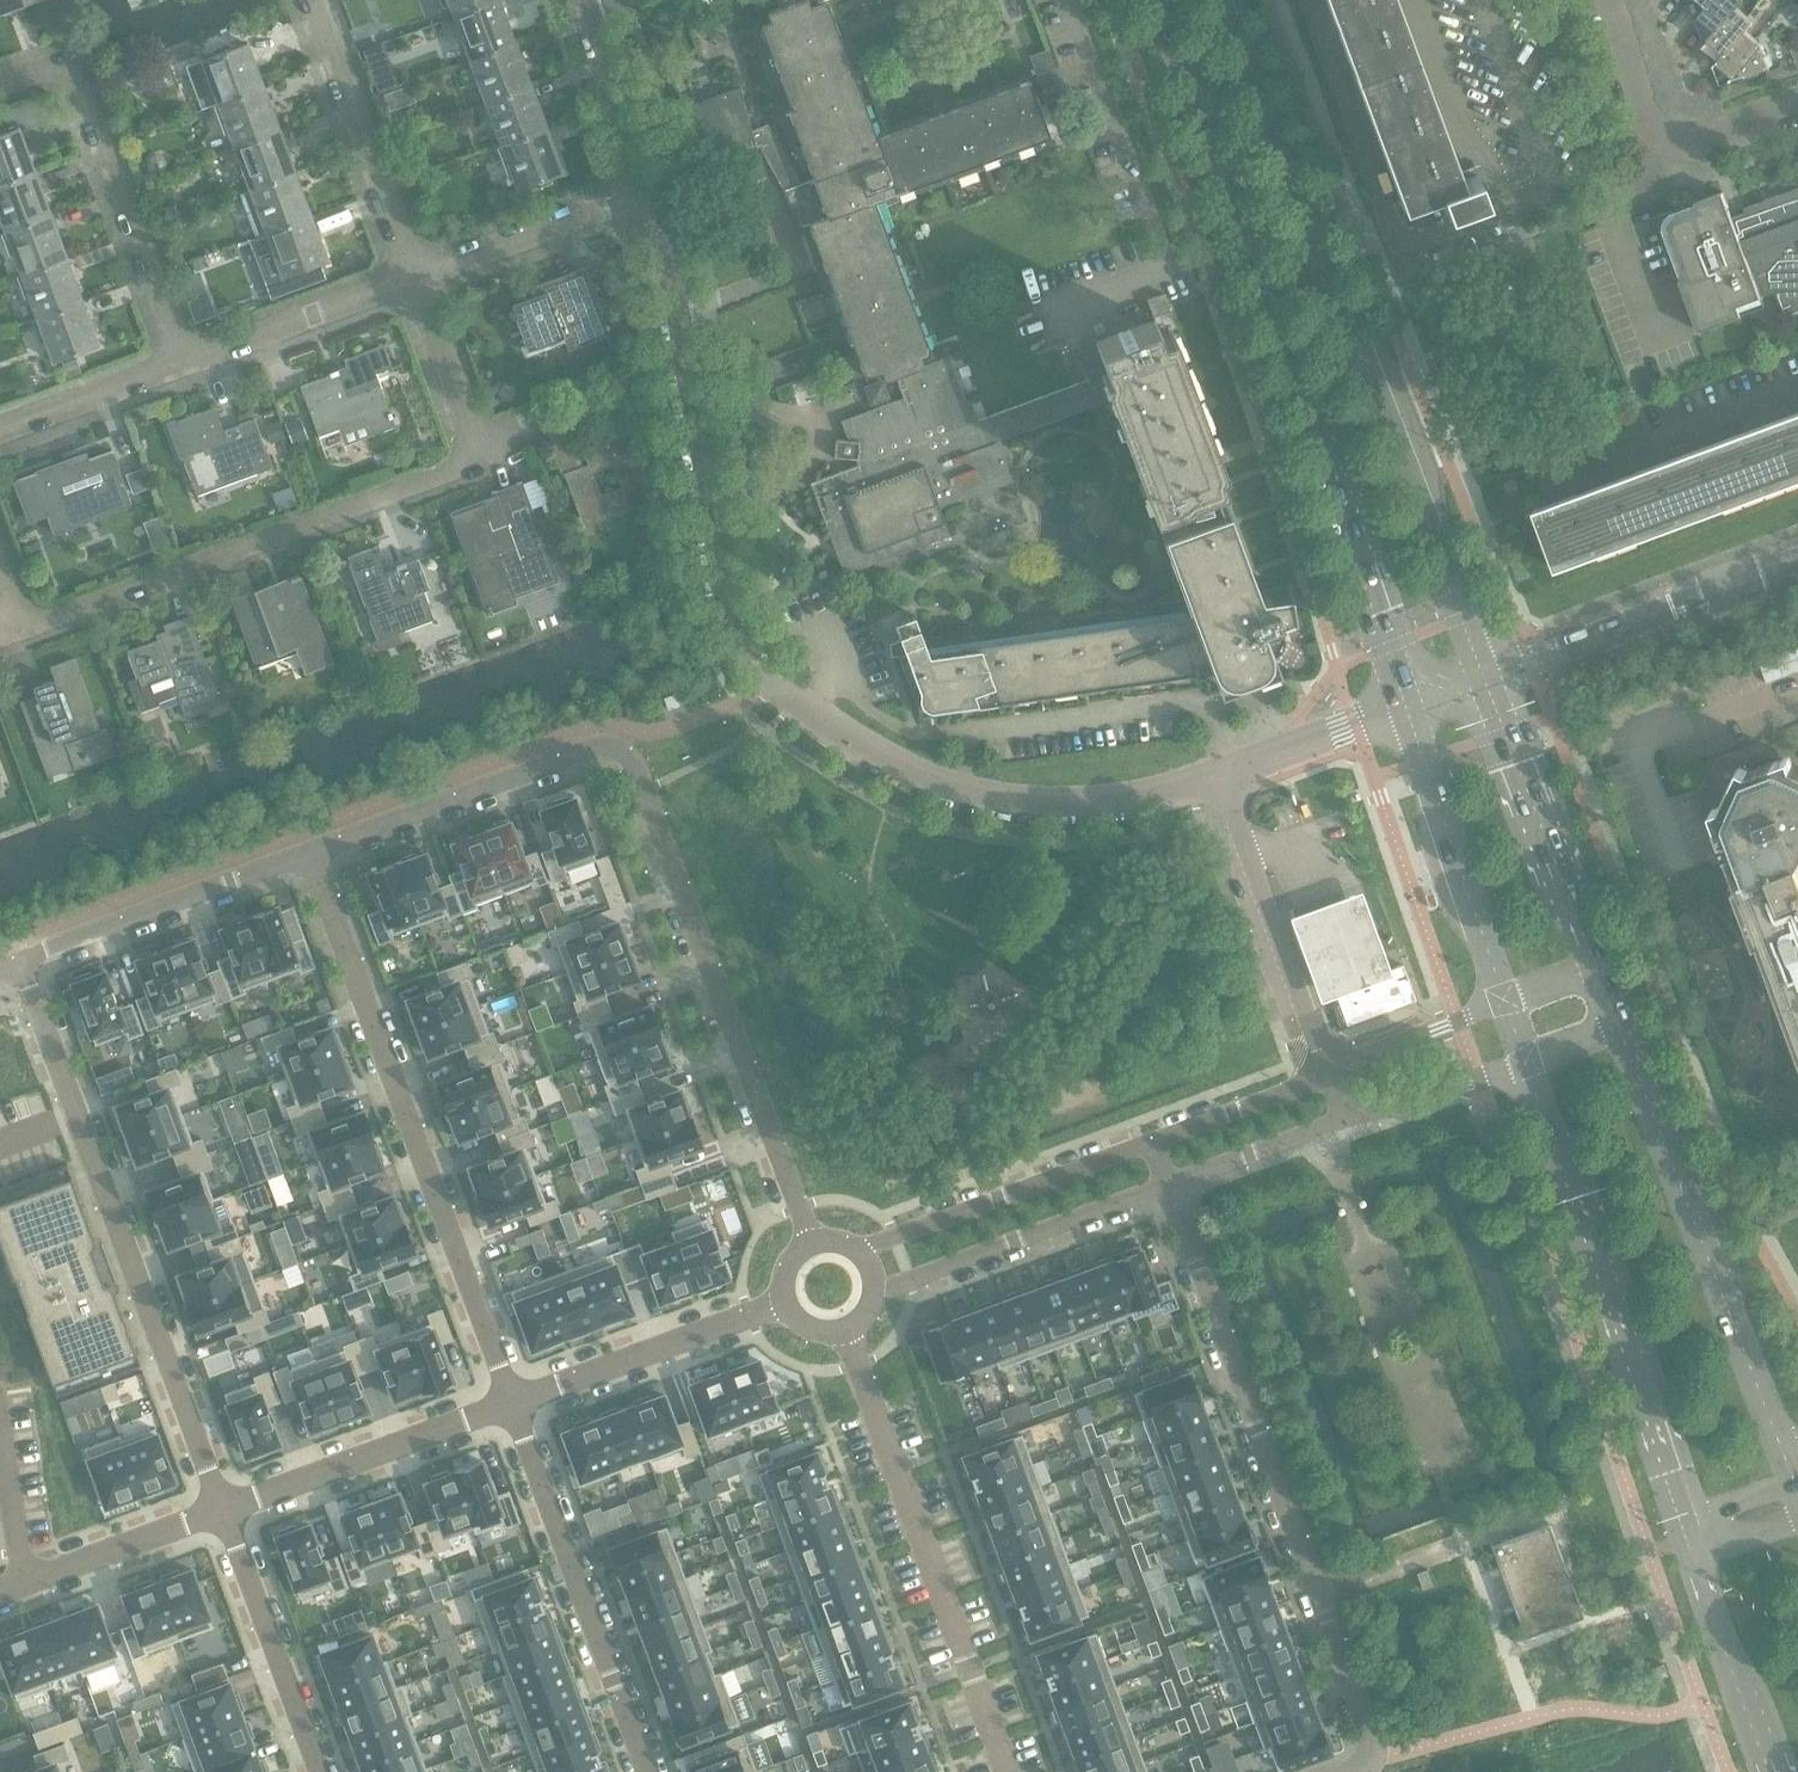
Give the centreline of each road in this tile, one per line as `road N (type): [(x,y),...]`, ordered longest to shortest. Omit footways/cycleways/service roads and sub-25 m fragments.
road 1 (unclassified): [(658,194),(726,595),(751,658),(777,689),(838,736),(960,789),(1057,798),(1222,775)]
road 2 (residential): [(812,1243),(637,756),(602,748),(313,852)]
road 3 (tertiary): [(1160,0),(1406,706)]
road 4 (tertiary): [(1485,679),(1227,0)]
road 5 (residential): [(25,628),(490,468),(420,276)]
road 6 (residential): [(1168,1188),(1372,1737),(1369,1763),(1356,1771)]
road 7 (residential): [(513,1404),(313,852)]
road 8 (residential): [(224,1511),(21,962)]
road 9 (tertiary): [(1530,1070),(1688,1539)]
road 10 (tertiary): [(1795,1483),(1623,1035)]
road 11 (residential): [(1008,1771),(846,1331)]
road 12 (residential): [(646,1771),(513,1404)]
road 13 (residential): [(183,359),(79,92),(46,76),(0,92)]
road 14 (residential): [(1485,679),(1797,562)]
road 15 (unclassified): [(1222,775),(1332,1072)]
road 16 (residential): [(1154,1144),(859,1251)]
road 17 (tertiary): [(1406,706),(1506,1002)]
road 18 (residential): [(313,852),(21,962)]
road 19 (residential): [(875,1294),(1168,1188)]
road 20 (tertiary): [(1596,969),(1485,679)]
road 21 (residential): [(513,1404),(224,1511)]
road 22 (residential): [(1610,0),(1648,135),(1697,141),(1797,105)]
road 23 (residential): [(420,276),(314,0)]
road 24 (residential): [(785,1304),(513,1404)]
road 25 (residential): [(321,1771),(224,1511)]
road 26 (residential): [(420,276),(658,194)]
road 27 (residential): [(183,359),(420,276)]
road 28 (secondary): [(1688,1539),(1773,1771)]
road 29 (residential): [(224,1511),(27,1580)]
road 30 (residential): [(658,194),(585,0)]
road 31 (unclassified): [(1222,775),(1406,706)]
road 32 (residential): [(0,430),(183,359)]
road 33 (residential): [(1168,1188),(1349,1121)]
road 34 (residential): [(1332,1072),(1154,1144)]
road 35 (unclassified): [(1349,1121),(1530,1070)]
road 36 (unclassified): [(1506,1002),(1332,1072)]
road 37 (residential): [(27,1580),(0,1422)]
road 38 (motorway): [(1795,1483),(1721,1514),(1688,1539)]

